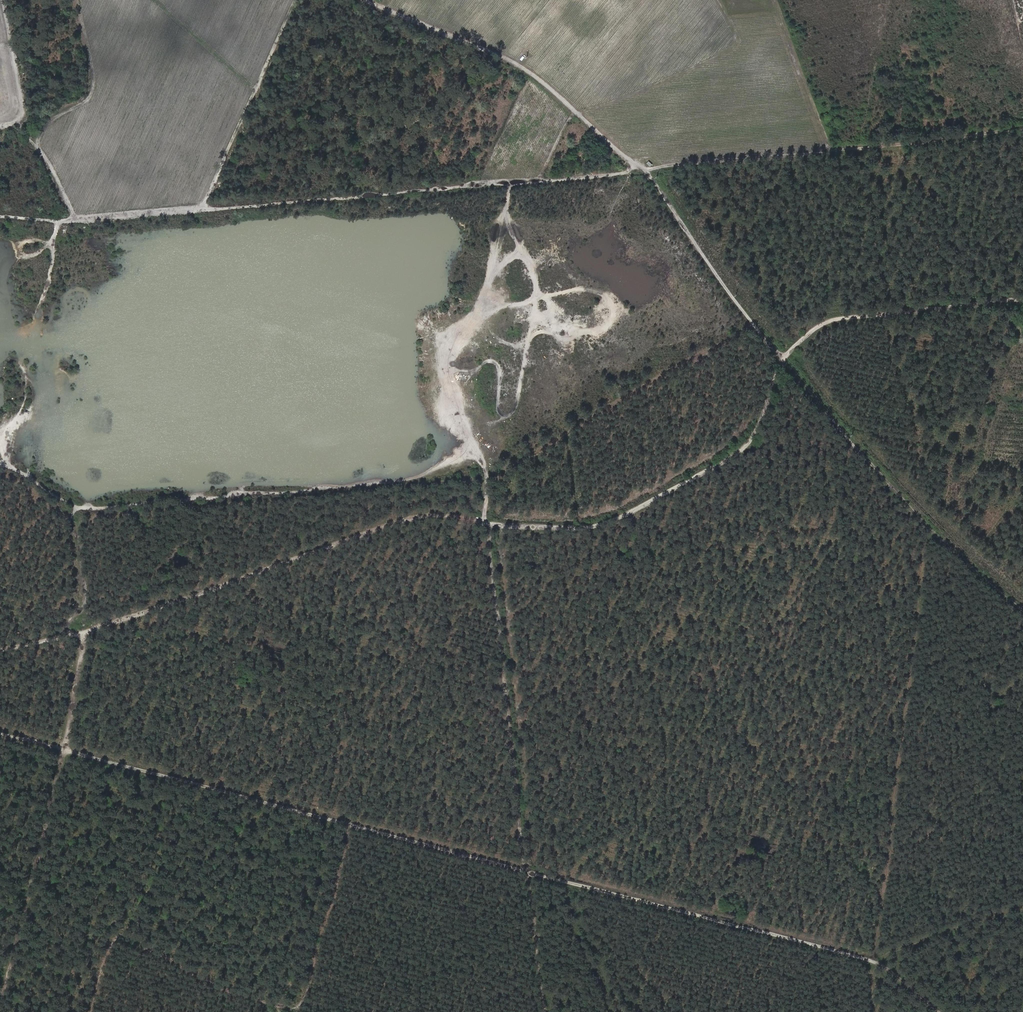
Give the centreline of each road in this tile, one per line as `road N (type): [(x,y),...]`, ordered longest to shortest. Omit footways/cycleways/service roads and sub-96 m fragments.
road 1 (track): [(1022,300),(821,325),(783,360),(752,442),(616,520),(581,529),(438,516),(401,522),(172,605),(0,650)]
road 2 (track): [(942,1011),(881,961),(0,732)]
road 3 (track): [(1022,600),(929,521),(783,360),(646,170),(532,74),(366,0)]
road 4 (track): [(634,166),(557,180),(75,221)]
road 5 (track): [(491,523),(547,1011)]
road 6 (track): [(874,959),(929,521)]
road 7 (track): [(83,632),(64,749),(0,1011)]
road 8 (track): [(646,170),(1022,128)]
road 9 (track): [(78,0),(93,91),(46,125),(37,145),(75,221)]
road 10 (track): [(874,959),(1022,905)]
road 11 (track): [(153,0),(254,90)]

